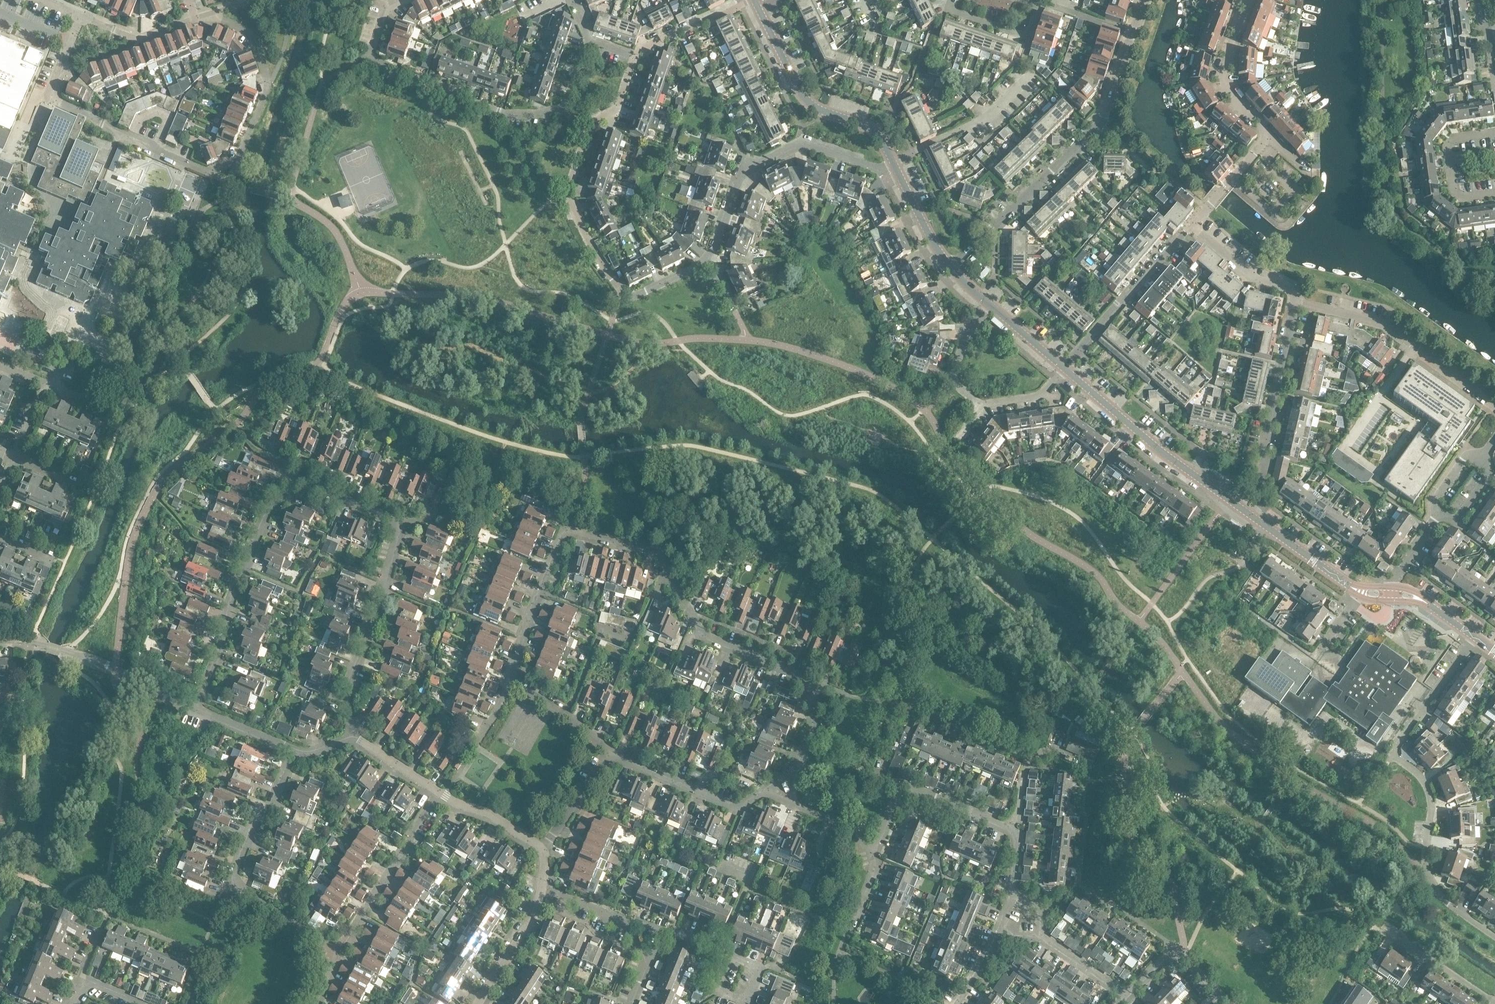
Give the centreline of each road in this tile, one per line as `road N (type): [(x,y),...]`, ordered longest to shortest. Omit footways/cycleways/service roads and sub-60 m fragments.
road 1 (residential): [(507,679),(566,530),(657,553),(700,636),(809,680)]
road 2 (residential): [(1494,937),(1437,891),(1425,871),(1431,800),(1393,755),(1475,638)]
road 3 (residential): [(620,294),(570,208),(567,188),(589,125),(620,109),(634,56)]
road 4 (residential): [(342,952),(232,879),(295,753)]
road 5 (residential): [(373,64),(505,115),(557,113),(589,41)]
road 6 (residential): [(204,170),(46,96),(79,16)]
road 7 (residential): [(705,260),(739,173),(753,163),(805,142),(880,167),(893,162)]
road 8 (residential): [(198,710),(269,513),(305,485)]
road 9 (tertiary): [(1251,515),(1064,368)]
road 10 (residential): [(1494,403),(1386,324),(1298,300)]
road 11 (tertiary): [(893,162),(869,126),(800,93),(754,0)]
road 12 (residential): [(352,736),(346,695),(384,597),(399,524)]
road 13 (residential): [(1251,515),(1298,300)]
road 14 (residential): [(991,307),(966,337),(951,380),(984,405),(1032,398),(1064,368)]
road 15 (residential): [(1018,826),(903,787),(869,875)]
road 16 (residential): [(204,170),(237,159),(268,86),(246,33),(209,13)]
road 17 (residential): [(198,710),(57,649),(0,643)]
road 18 (residential): [(949,269),(1099,122)]
road 19 (residential): [(1064,368),(1192,227)]
road 20 (residential): [(342,952),(438,792)]
road 21 (residential): [(612,753),(740,810),(770,790)]
road 22 (residential): [(893,162),(990,115),(1033,73)]
road 23 (residential): [(1268,137),(1221,82),(1248,0)]
road 24 (residential): [(1020,0),(1039,7),(1030,37),(949,9),(952,0)]
road 25 (residential): [(1126,996),(1008,915)]
road 26 (residential): [(869,875),(853,825),(770,790)]
road 27 (residential): [(1494,135),(1456,139),(1448,151),(1453,191),(1464,198),(1494,193)]
road 28 (residential): [(1298,300),(1291,287),(1252,278),(1192,227)]
road 29 (residential): [(480,1003),(544,888)]
road 30 (residential): [(634,56),(753,0)]
road 31 (residential): [(1494,1003),(1385,933)]
road 32 (residential): [(507,679),(612,753)]
road 33 (residential): [(770,790),(794,772),(816,714),(809,680)]
road 34 (residential): [(79,16),(139,39),(195,17)]
road 35 (residential): [(544,850),(438,792)]
road 36 (tertiary): [(949,269),(893,162)]

